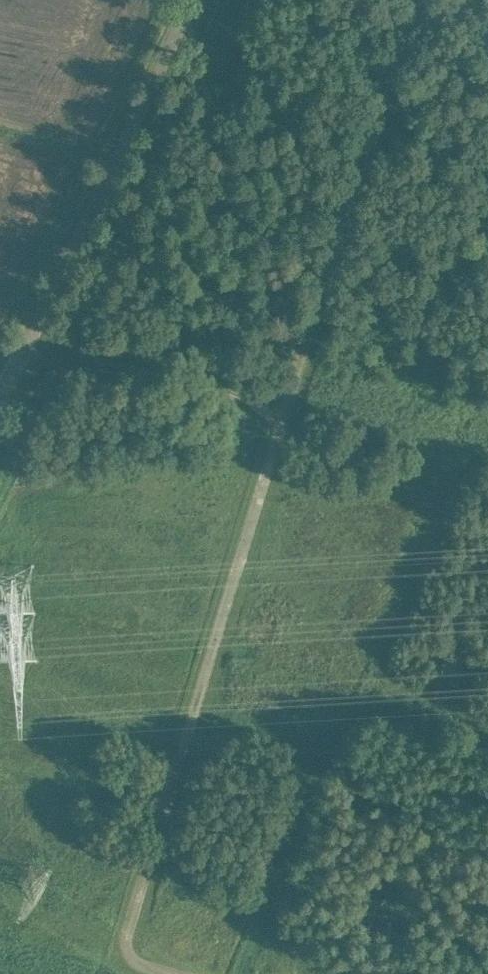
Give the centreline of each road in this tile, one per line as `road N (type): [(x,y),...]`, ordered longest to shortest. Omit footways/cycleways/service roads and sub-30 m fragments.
road 1 (unclassified): [(0,403),(182,0)]

